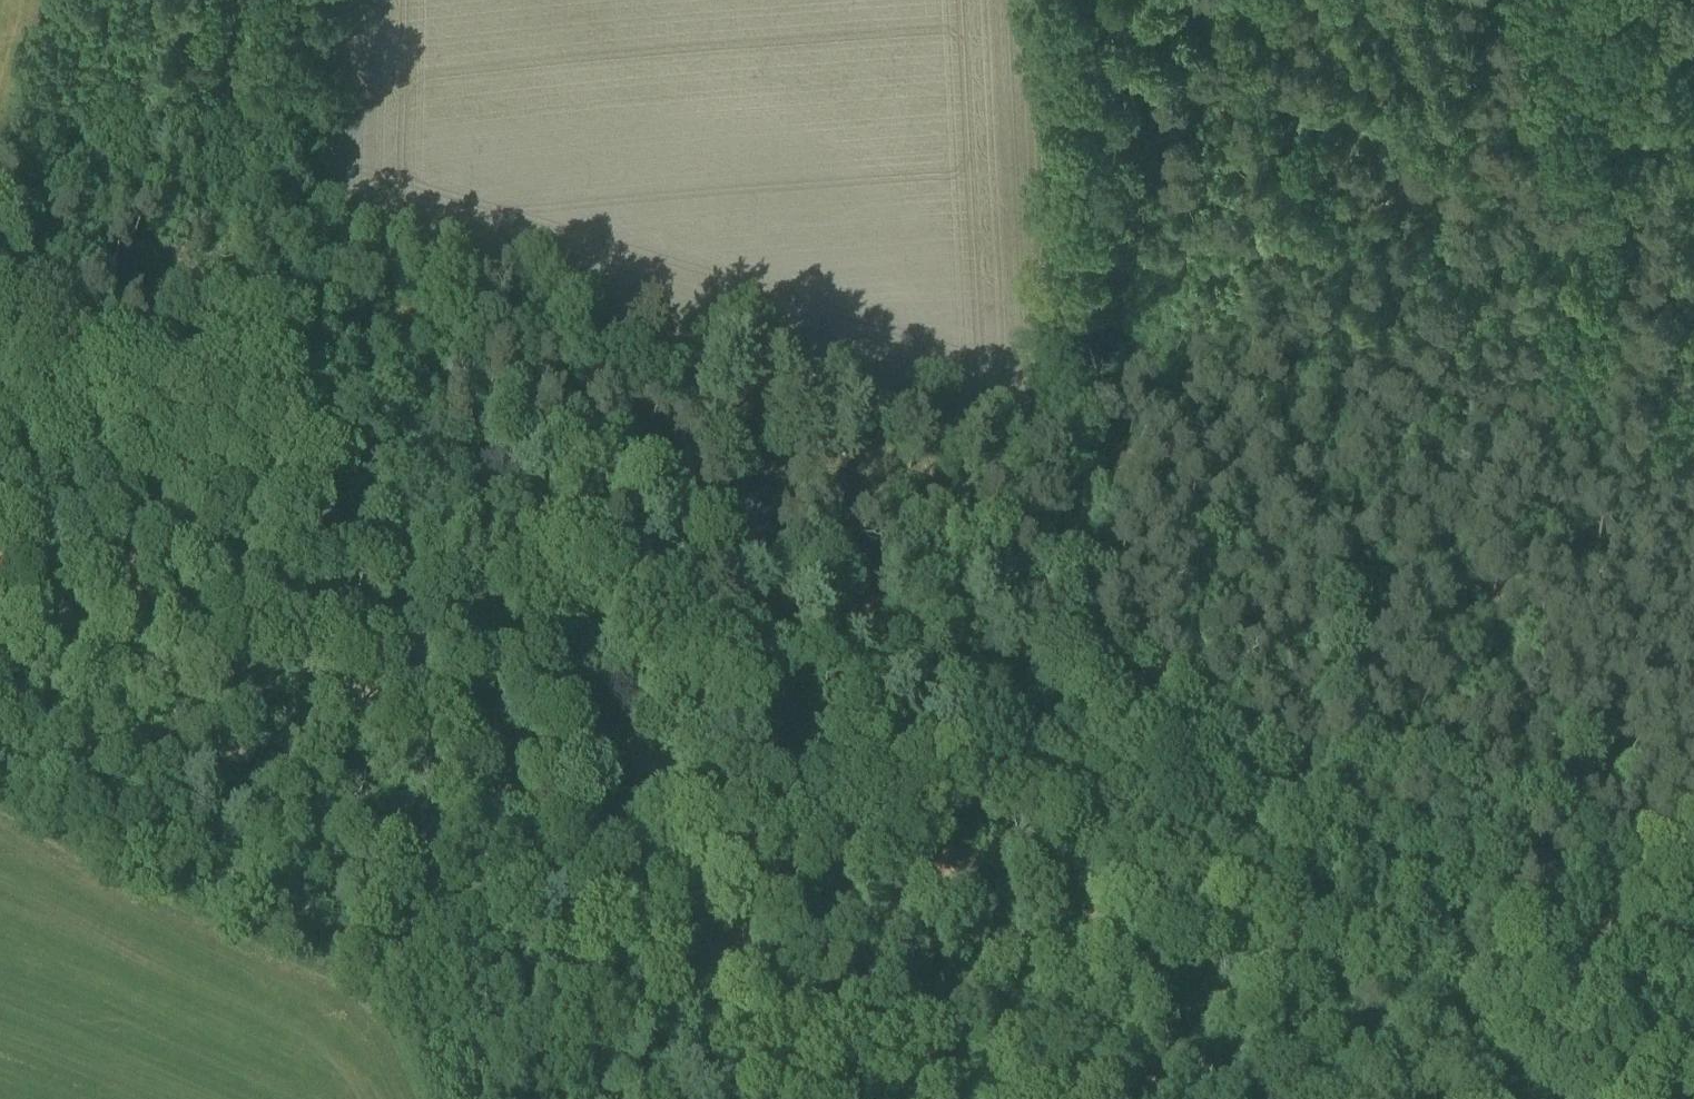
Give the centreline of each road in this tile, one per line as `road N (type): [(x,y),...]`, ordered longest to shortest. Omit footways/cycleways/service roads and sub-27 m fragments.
road 1 (unclassified): [(1466,1019),(0,356)]
road 2 (track): [(1191,0),(1291,381),(1294,469),(1277,575),(1302,624),(1503,712),(1466,1019),(1693,847)]
road 3 (unclassified): [(1626,1098),(1466,1019)]

